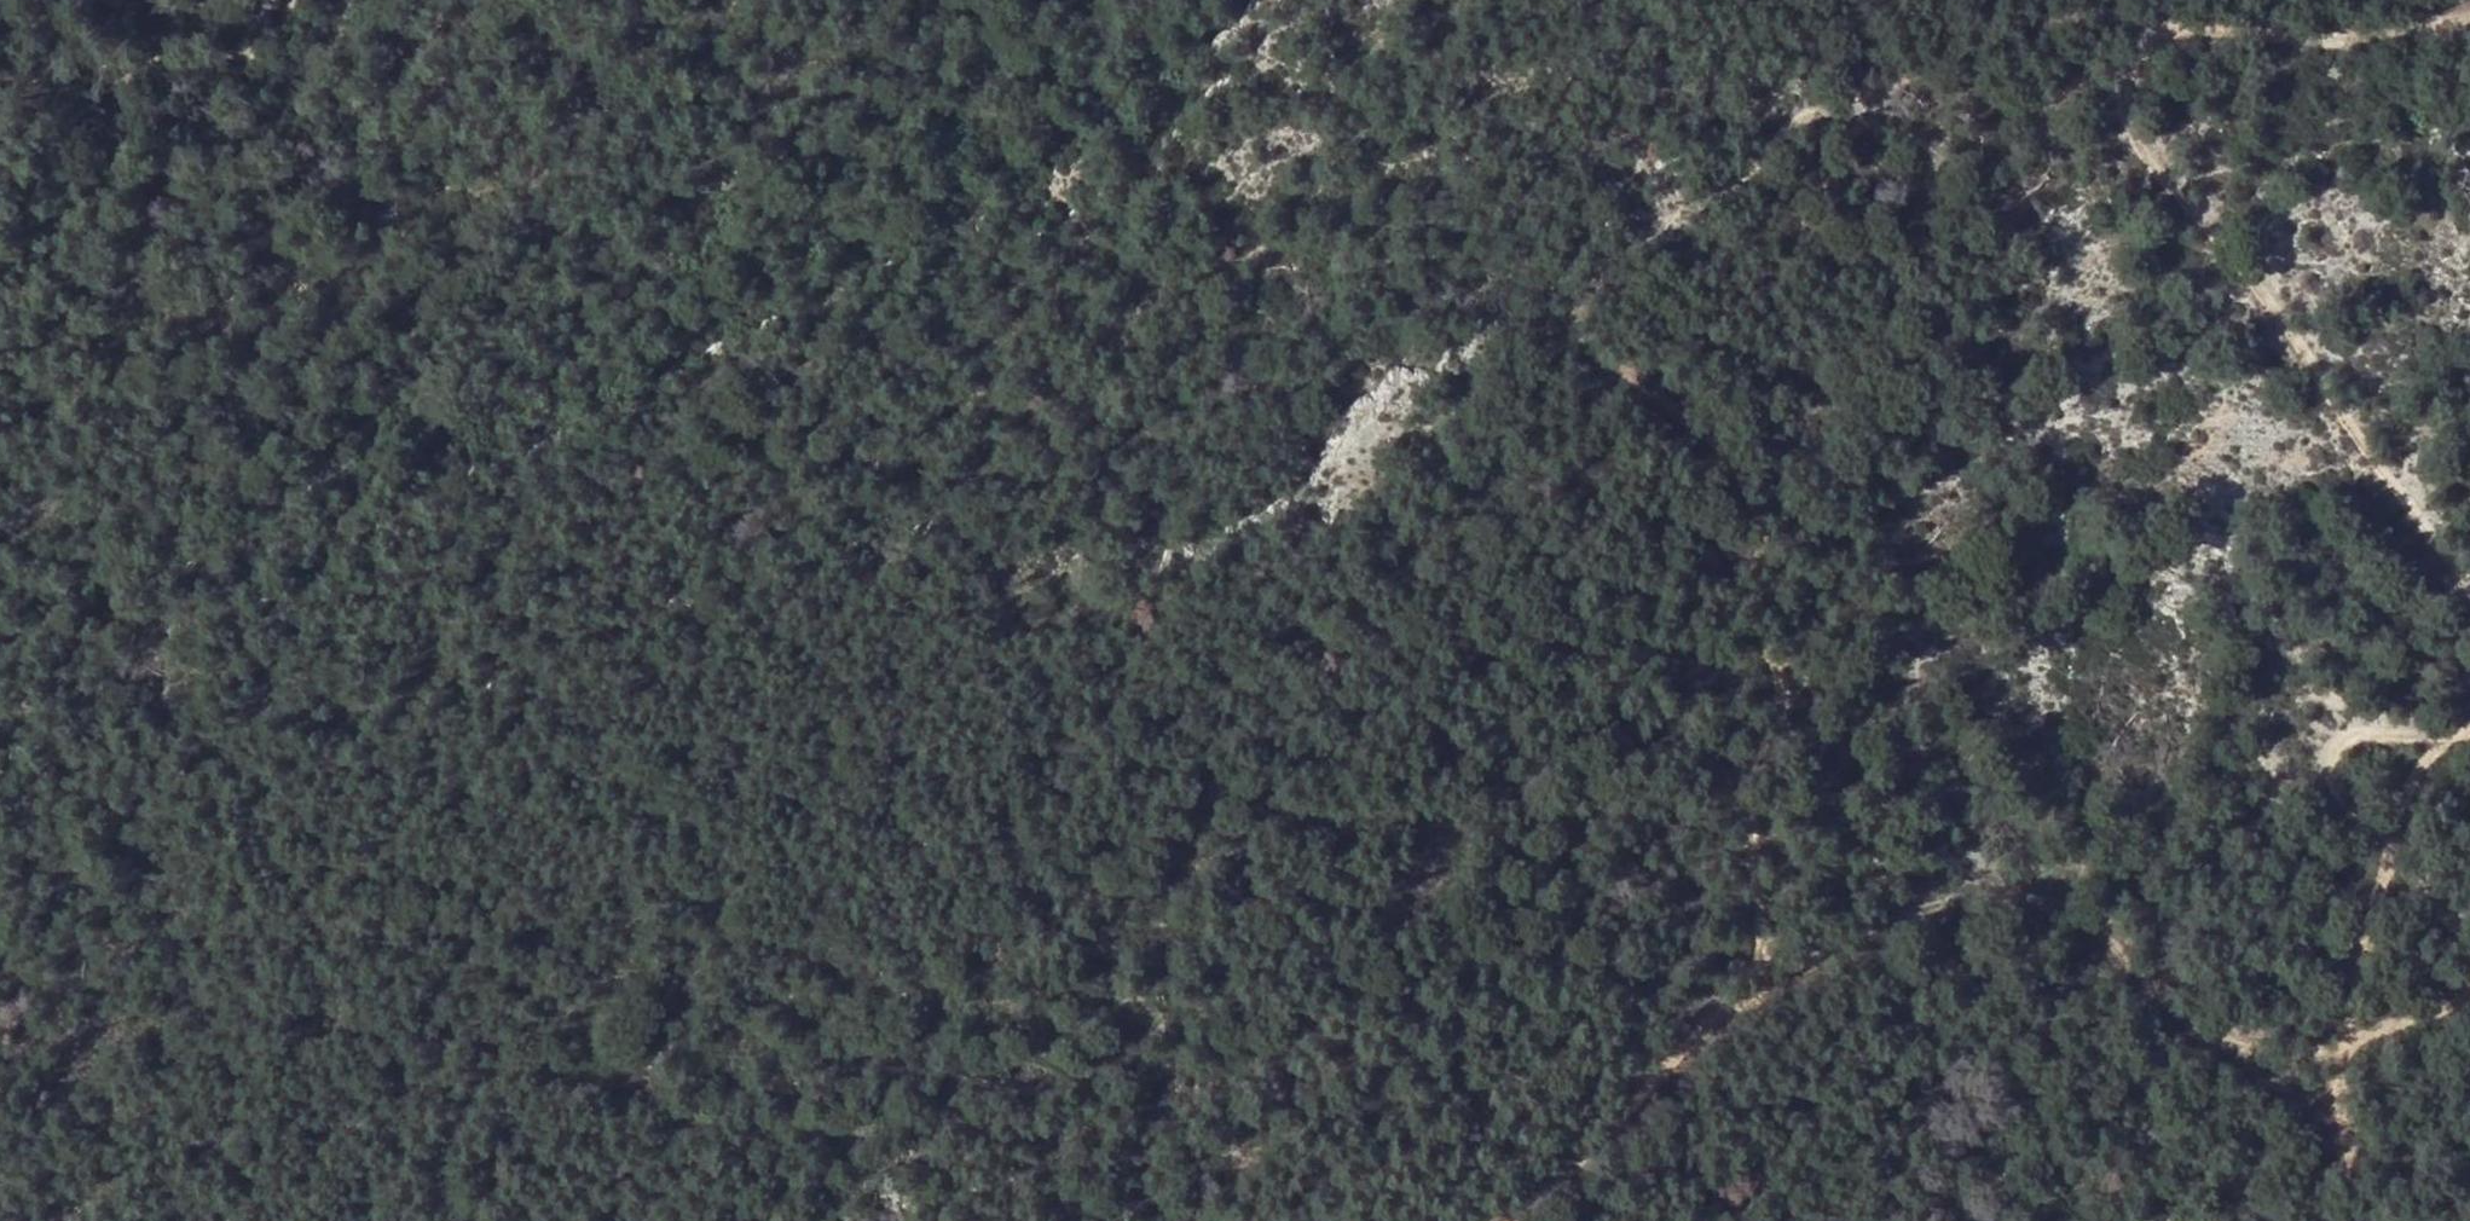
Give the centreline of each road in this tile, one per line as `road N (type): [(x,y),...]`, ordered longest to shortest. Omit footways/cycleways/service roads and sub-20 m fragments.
road 1 (track): [(2469,988),(2330,1055),(2239,1054),(2053,888),(1813,962),(1641,1094),(1497,1220)]
road 2 (track): [(2469,21),(2385,39),(2156,22),(2123,93),(2160,166),(2469,586)]
road 3 (track): [(2451,739),(2395,786),(2375,833),(2330,1055),(2351,1179),(2335,1220)]
road 4 (track): [(2469,730),(2451,739),(2353,732),(2329,751),(2334,791),(2444,905),(2469,959)]

